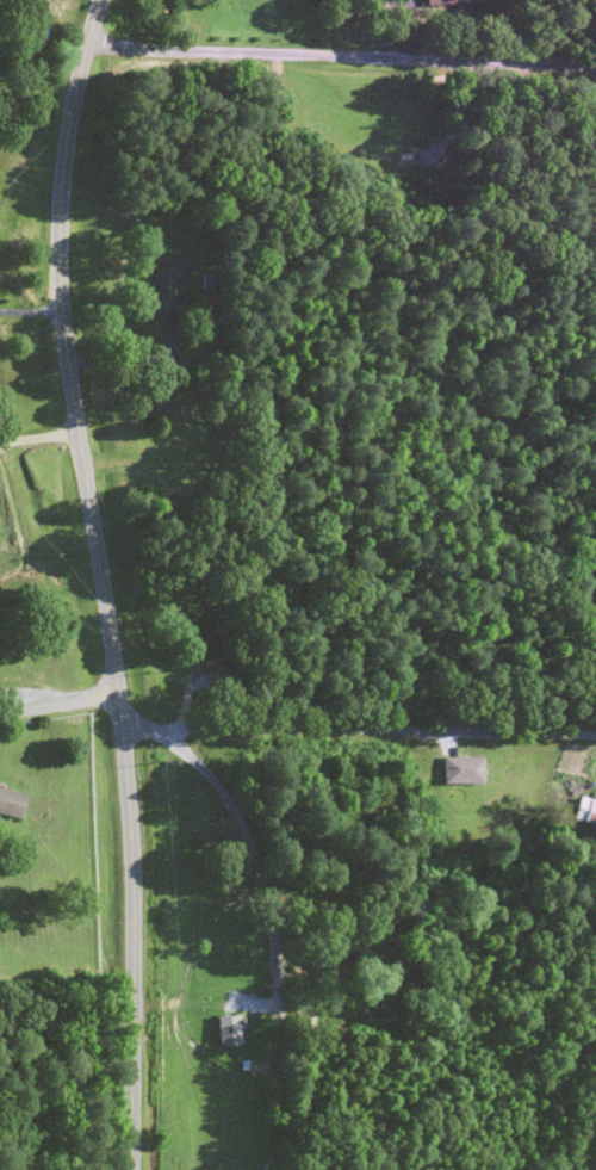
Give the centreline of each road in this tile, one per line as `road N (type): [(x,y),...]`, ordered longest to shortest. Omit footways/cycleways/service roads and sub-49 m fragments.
road 1 (residential): [(76,1169),(63,697),(0,482)]
road 2 (residential): [(348,1169),(296,865),(212,776),(174,722),(63,697)]
road 3 (residential): [(0,140),(252,173),(414,142),(557,79)]
road 4 (residential): [(0,540),(293,530)]
road 5 (residential): [(174,722),(26,571)]

